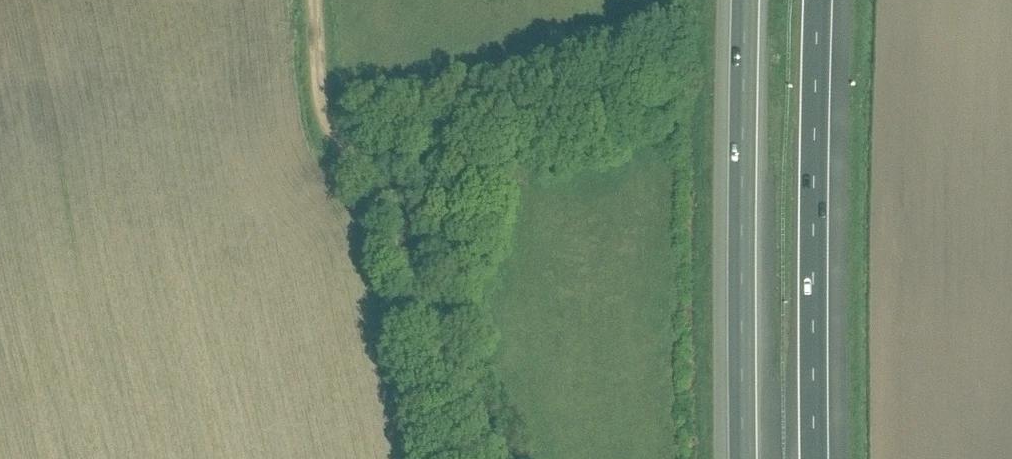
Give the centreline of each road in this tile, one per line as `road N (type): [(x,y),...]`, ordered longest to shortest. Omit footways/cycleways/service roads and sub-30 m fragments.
road 1 (track): [(493,458),(434,335),(401,209),(341,145),(322,102),(315,0)]
road 2 (motorway): [(747,0),(743,458)]
road 3 (motorway): [(821,458),(824,0)]

